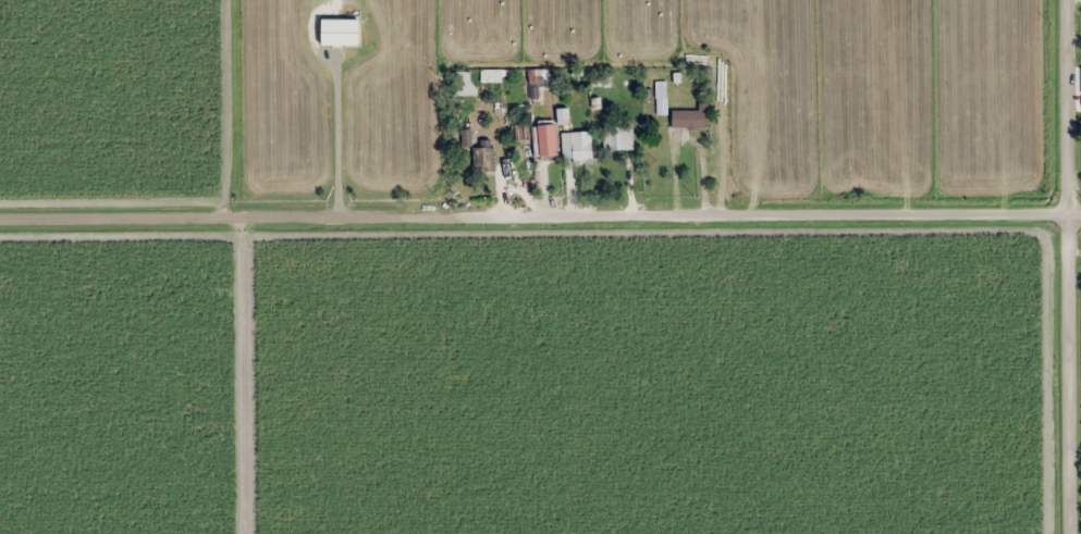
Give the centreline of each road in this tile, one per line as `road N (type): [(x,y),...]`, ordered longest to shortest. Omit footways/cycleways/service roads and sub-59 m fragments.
road 1 (residential): [(0,215),(1069,208)]
road 2 (residential): [(1072,533),(1068,0)]

